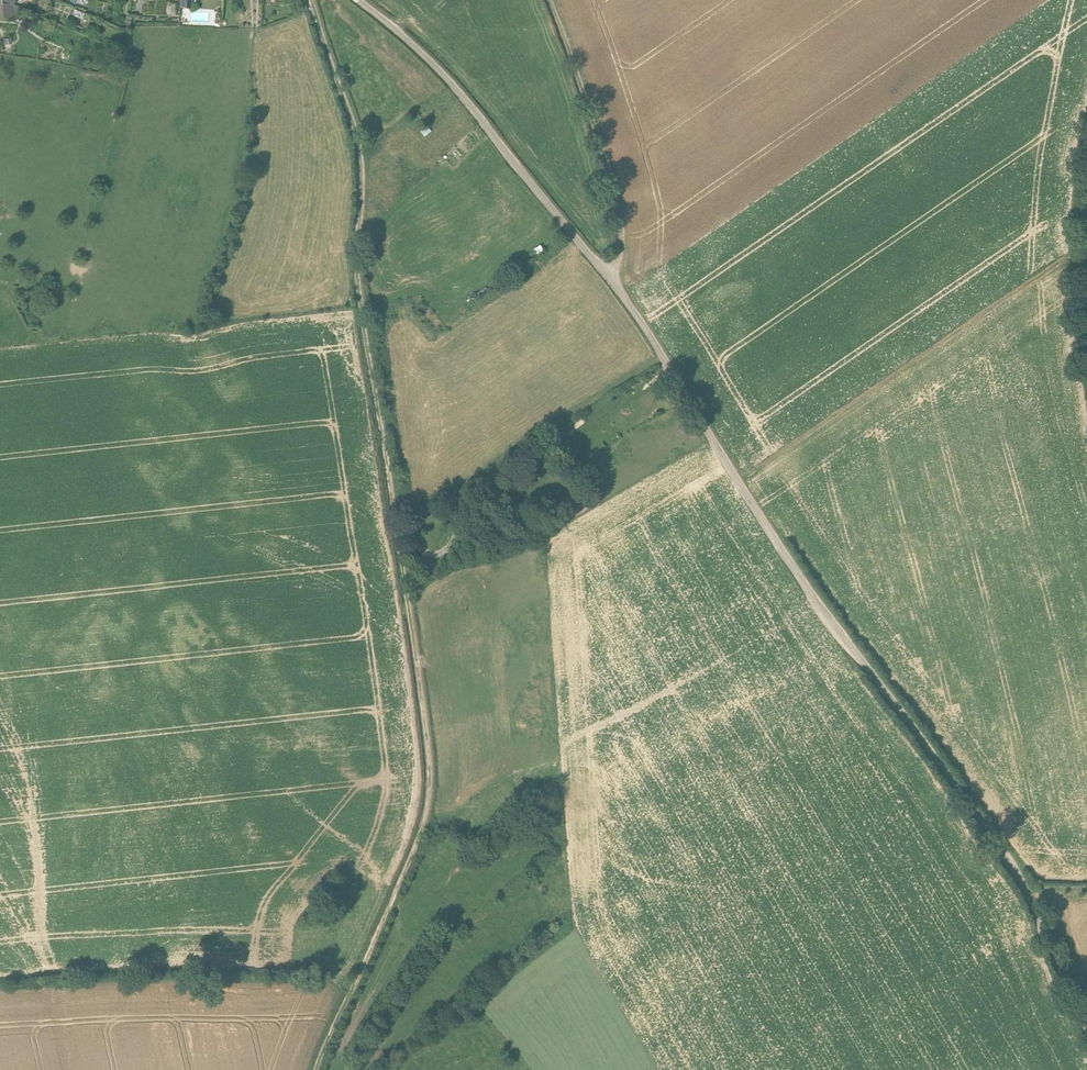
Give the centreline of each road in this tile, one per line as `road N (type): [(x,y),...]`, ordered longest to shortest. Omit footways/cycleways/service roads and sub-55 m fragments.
road 1 (unclassified): [(1086,1027),(1015,871),(800,577),(619,290),(450,83),(358,0)]
road 2 (track): [(311,0),(359,145),(357,274),(430,779),(410,860),(316,1069)]
road 3 (track): [(606,274),(620,252),(619,217),(549,0)]

